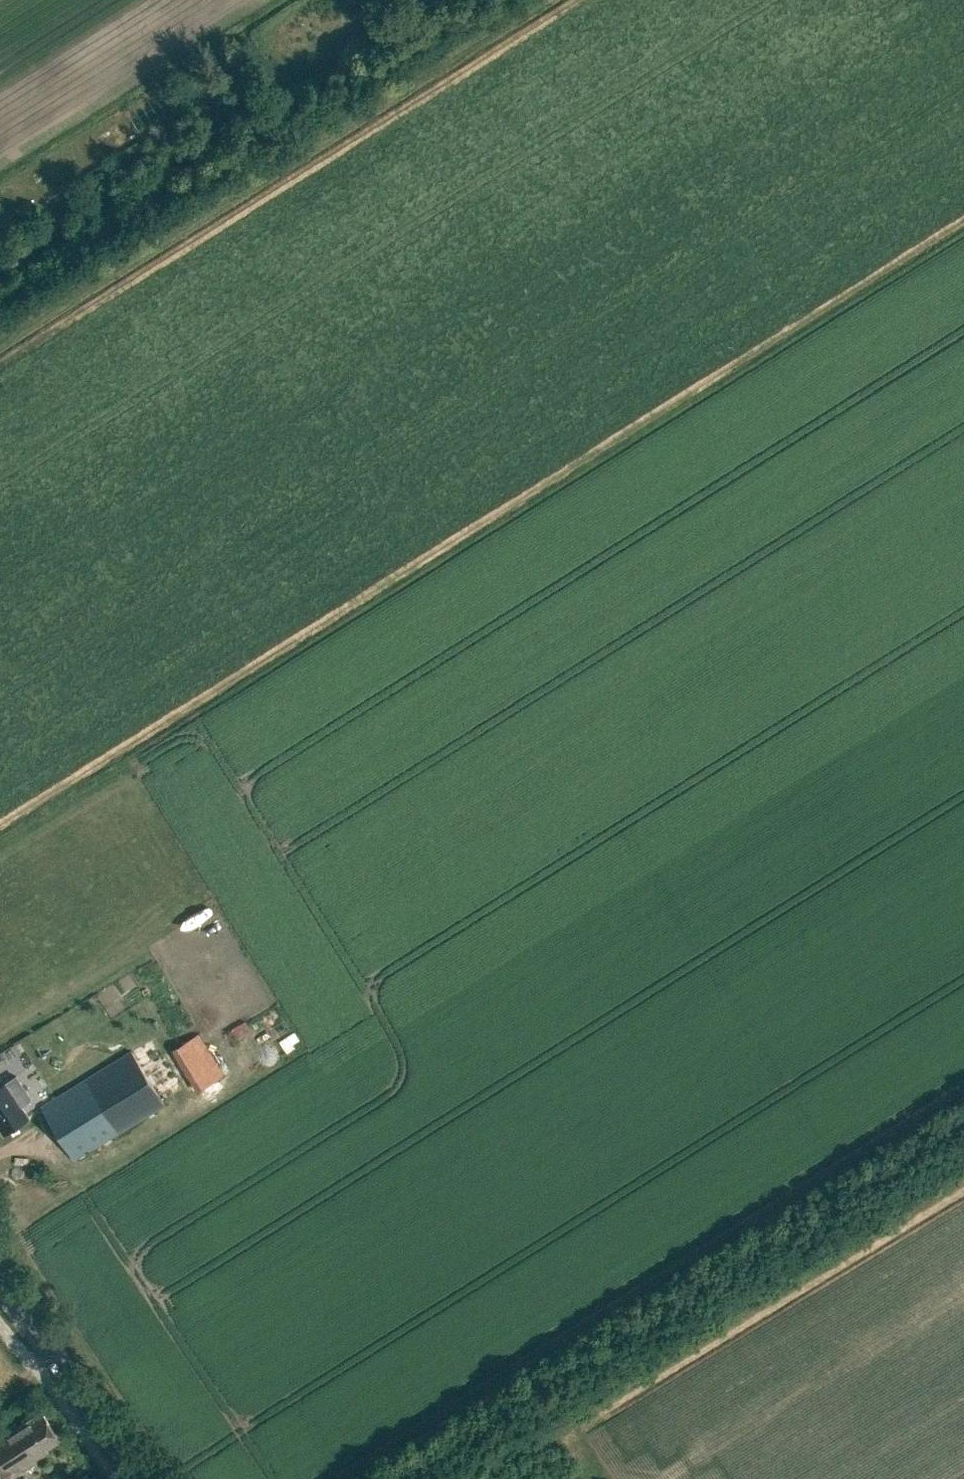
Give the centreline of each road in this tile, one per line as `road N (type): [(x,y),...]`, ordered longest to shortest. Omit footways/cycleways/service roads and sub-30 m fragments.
road 1 (secondary): [(138,1478),(0,1275)]

